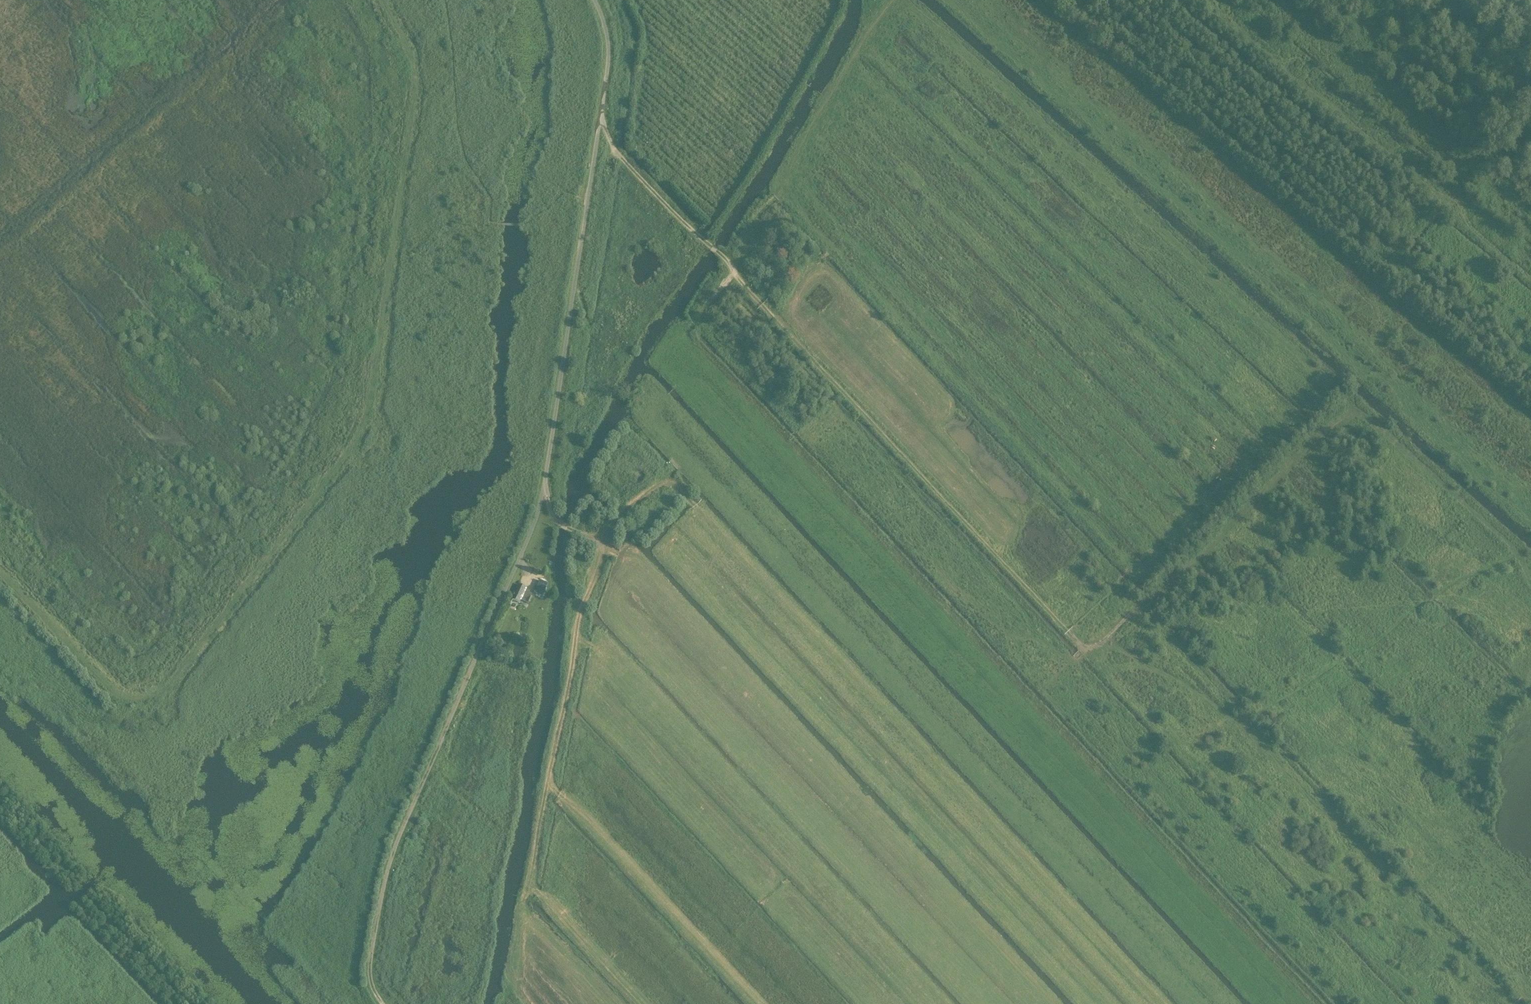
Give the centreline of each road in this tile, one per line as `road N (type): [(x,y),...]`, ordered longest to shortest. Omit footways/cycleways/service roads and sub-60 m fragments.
road 1 (track): [(376,0),(414,72),(368,395),(344,460),(175,666),(149,686),(117,685),(0,558)]
road 2 (track): [(1123,621),(1088,651),(621,157),(601,116)]
road 3 (unclassified): [(467,679),(541,500),(607,66),(594,0)]
road 4 (track): [(1530,578),(1510,542),(1358,408),(1123,621)]
road 5 (track): [(544,480),(554,519),(599,544),(578,618),(531,885)]
road 6 (track): [(695,320),(741,257),(750,227),(779,195),(872,25),(896,0)]
road 7 (track): [(383,1003),(370,970),(387,869),(467,679)]

